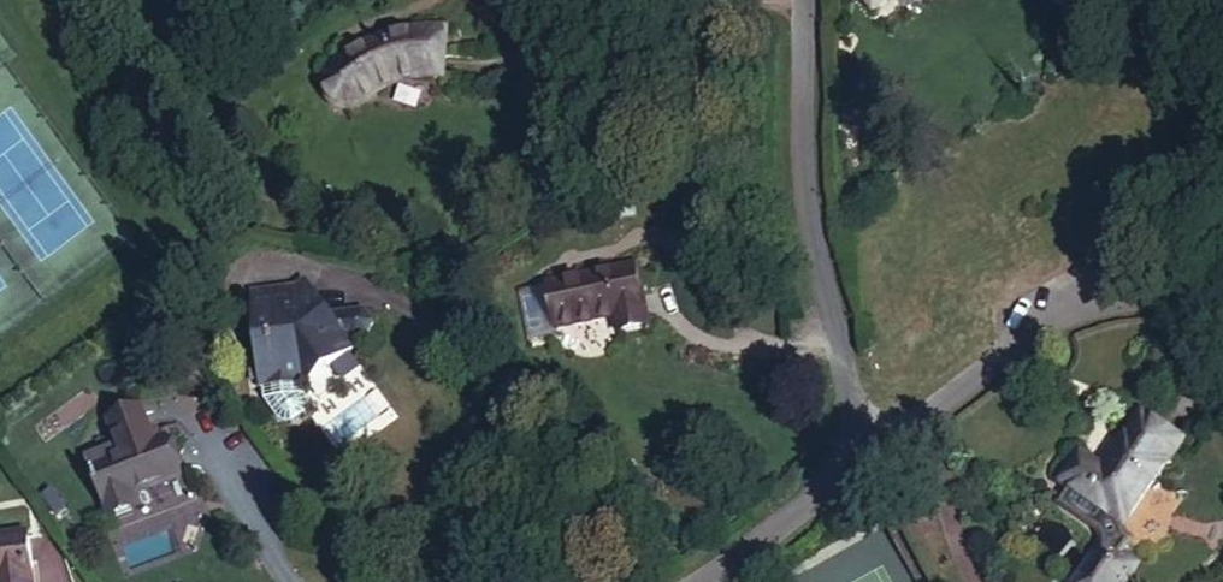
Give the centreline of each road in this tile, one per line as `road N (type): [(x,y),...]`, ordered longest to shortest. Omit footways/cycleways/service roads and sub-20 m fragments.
road 1 (residential): [(854,447),(801,160),(798,0)]
road 2 (residential): [(1222,287),(1113,294),(1034,324),(897,433),(854,447)]
road 3 (residential): [(854,447),(831,487),(732,561),(685,581)]

